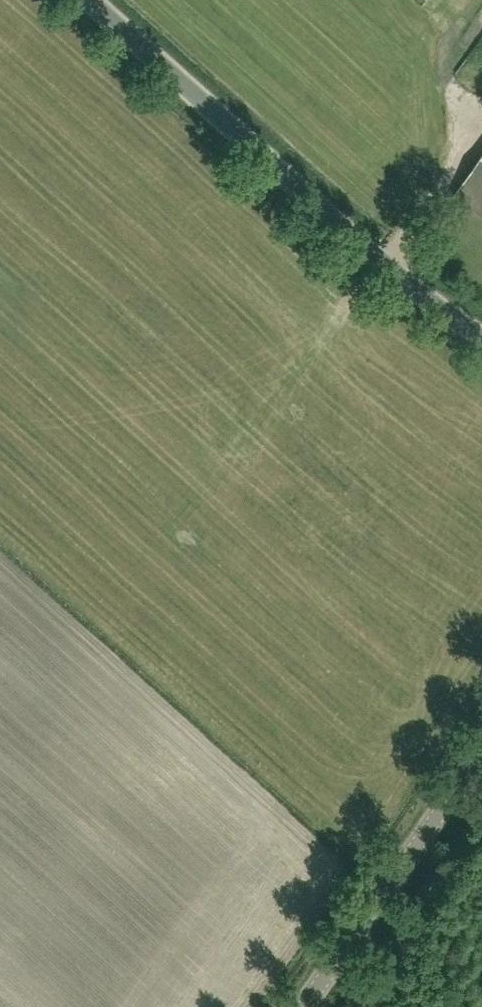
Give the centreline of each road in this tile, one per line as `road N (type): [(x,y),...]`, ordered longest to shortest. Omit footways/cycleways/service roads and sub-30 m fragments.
road 1 (unclassified): [(481,340),(359,243),(85,0)]
road 2 (unclassified): [(303,1006),(481,752)]

